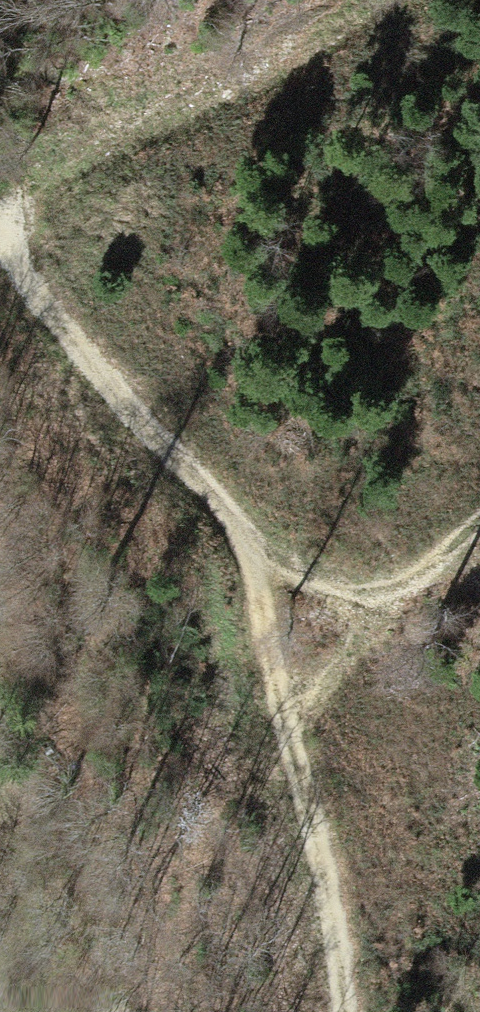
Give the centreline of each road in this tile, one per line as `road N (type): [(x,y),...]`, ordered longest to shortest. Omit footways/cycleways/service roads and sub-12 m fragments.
road 1 (track): [(340,1011),(331,885),(255,554),(0,235)]
road 2 (track): [(0,218),(61,166),(362,0)]
road 3 (track): [(255,554),(334,589),(378,588),(416,574),(479,527)]

